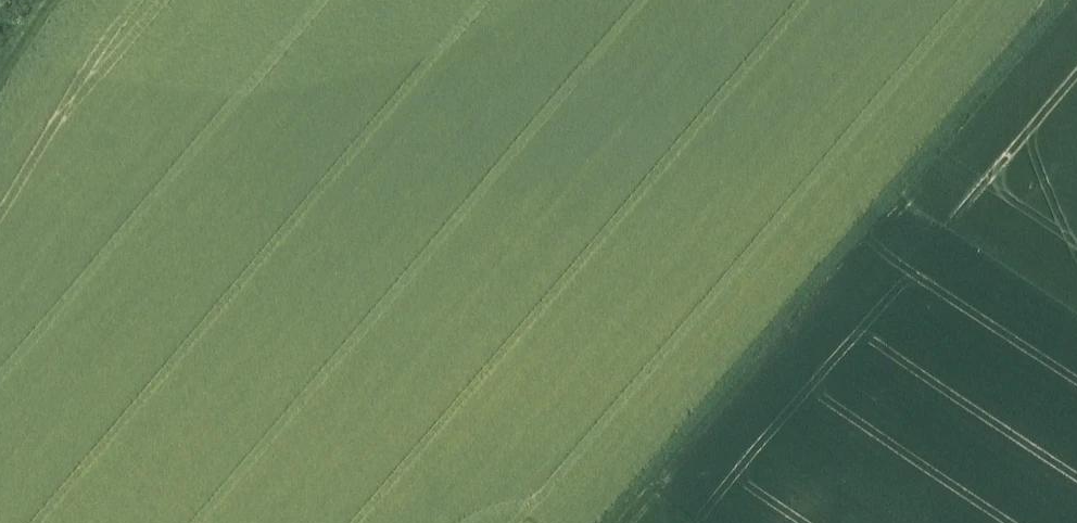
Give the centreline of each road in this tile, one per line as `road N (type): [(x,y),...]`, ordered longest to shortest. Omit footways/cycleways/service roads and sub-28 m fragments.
road 1 (track): [(1062,0),(613,522)]
road 2 (track): [(77,0),(0,121)]

